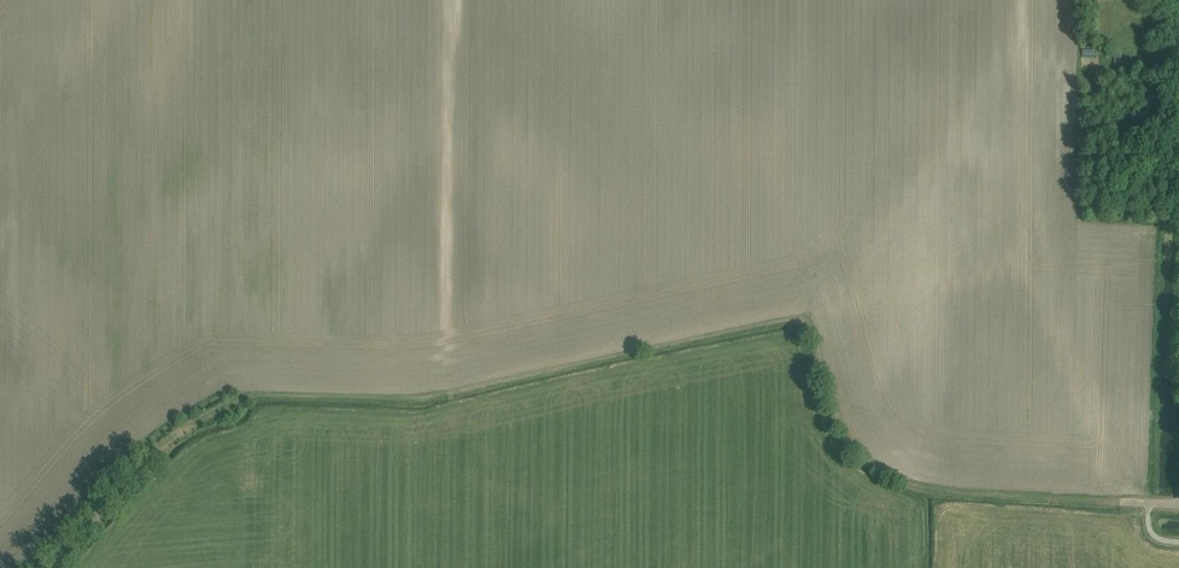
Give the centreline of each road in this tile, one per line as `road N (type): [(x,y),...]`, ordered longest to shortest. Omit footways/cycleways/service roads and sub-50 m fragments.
road 1 (track): [(48,567),(161,449),(248,396),(441,393)]

